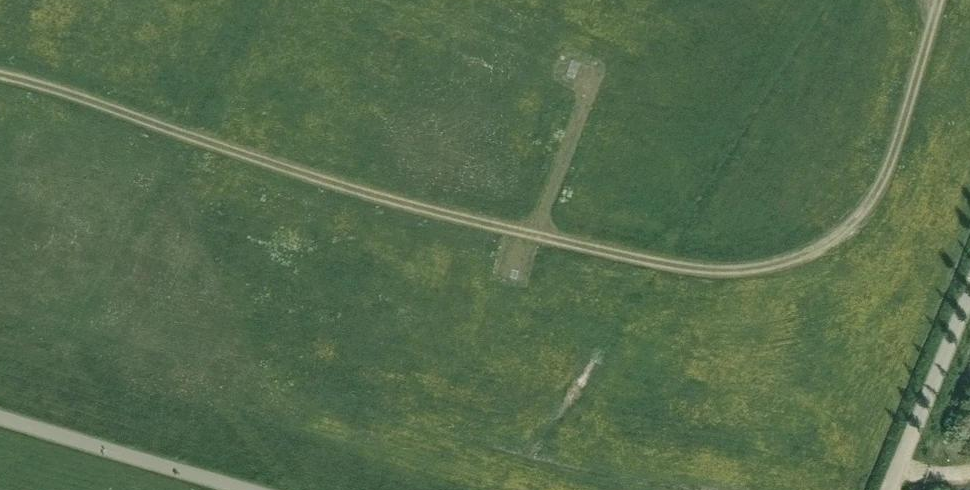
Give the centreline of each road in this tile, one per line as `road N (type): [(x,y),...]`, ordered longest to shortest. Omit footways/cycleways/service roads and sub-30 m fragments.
road 1 (track): [(0,71),(241,152),(517,228),(714,269),(783,262),(860,211),(891,166),(940,0)]
road 2 (unclassified): [(253,489),(0,416)]
road 3 (unclassified): [(890,489),(969,293)]

